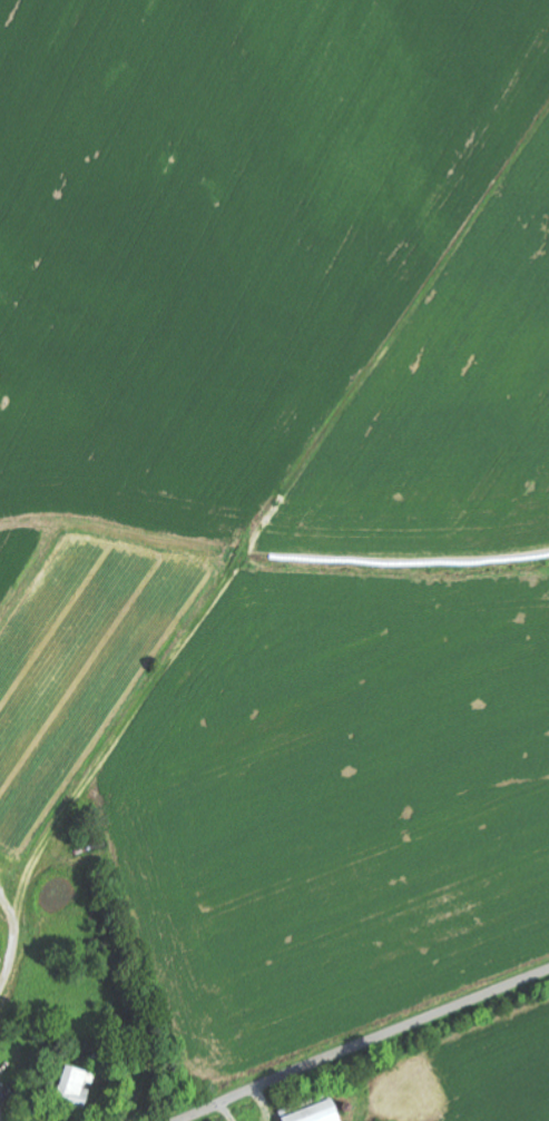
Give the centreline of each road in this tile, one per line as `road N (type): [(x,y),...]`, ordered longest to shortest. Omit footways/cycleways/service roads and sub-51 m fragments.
road 1 (residential): [(548,969),(179,1120)]

